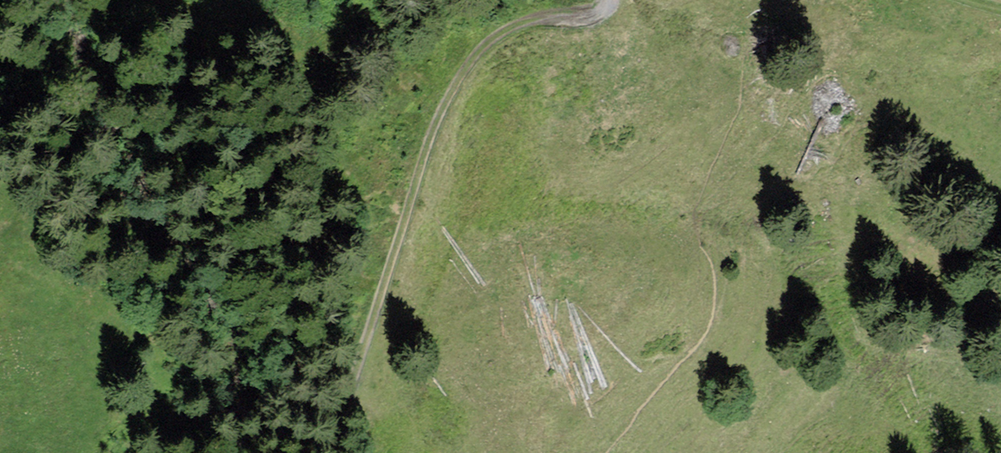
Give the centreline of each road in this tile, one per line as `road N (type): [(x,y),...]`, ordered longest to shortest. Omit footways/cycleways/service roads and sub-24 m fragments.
road 1 (track): [(342,452),(357,356),(431,134),(460,73),(496,35),(533,20),(592,21),(616,0)]

